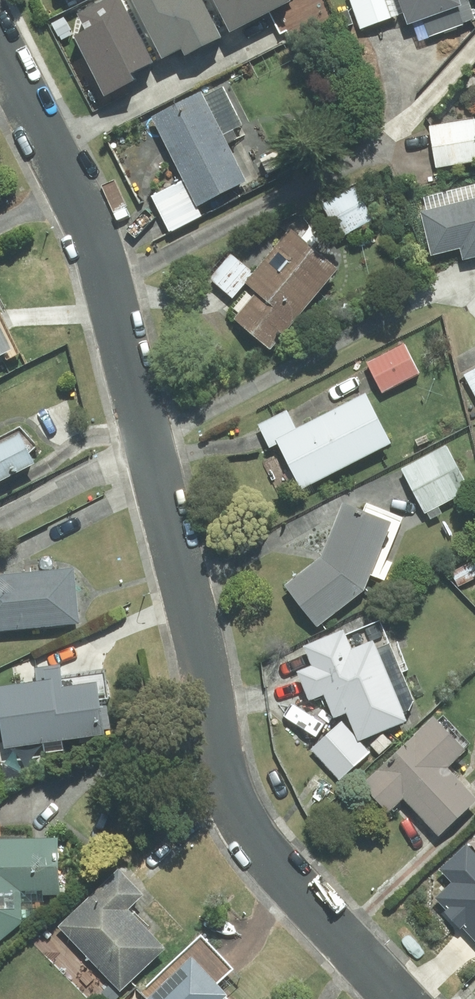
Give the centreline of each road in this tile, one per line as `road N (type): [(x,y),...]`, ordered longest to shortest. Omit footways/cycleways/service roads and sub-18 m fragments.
road 1 (residential): [(399,998),(262,852),(220,777),(158,448),(118,307),(89,221),(0,50)]

